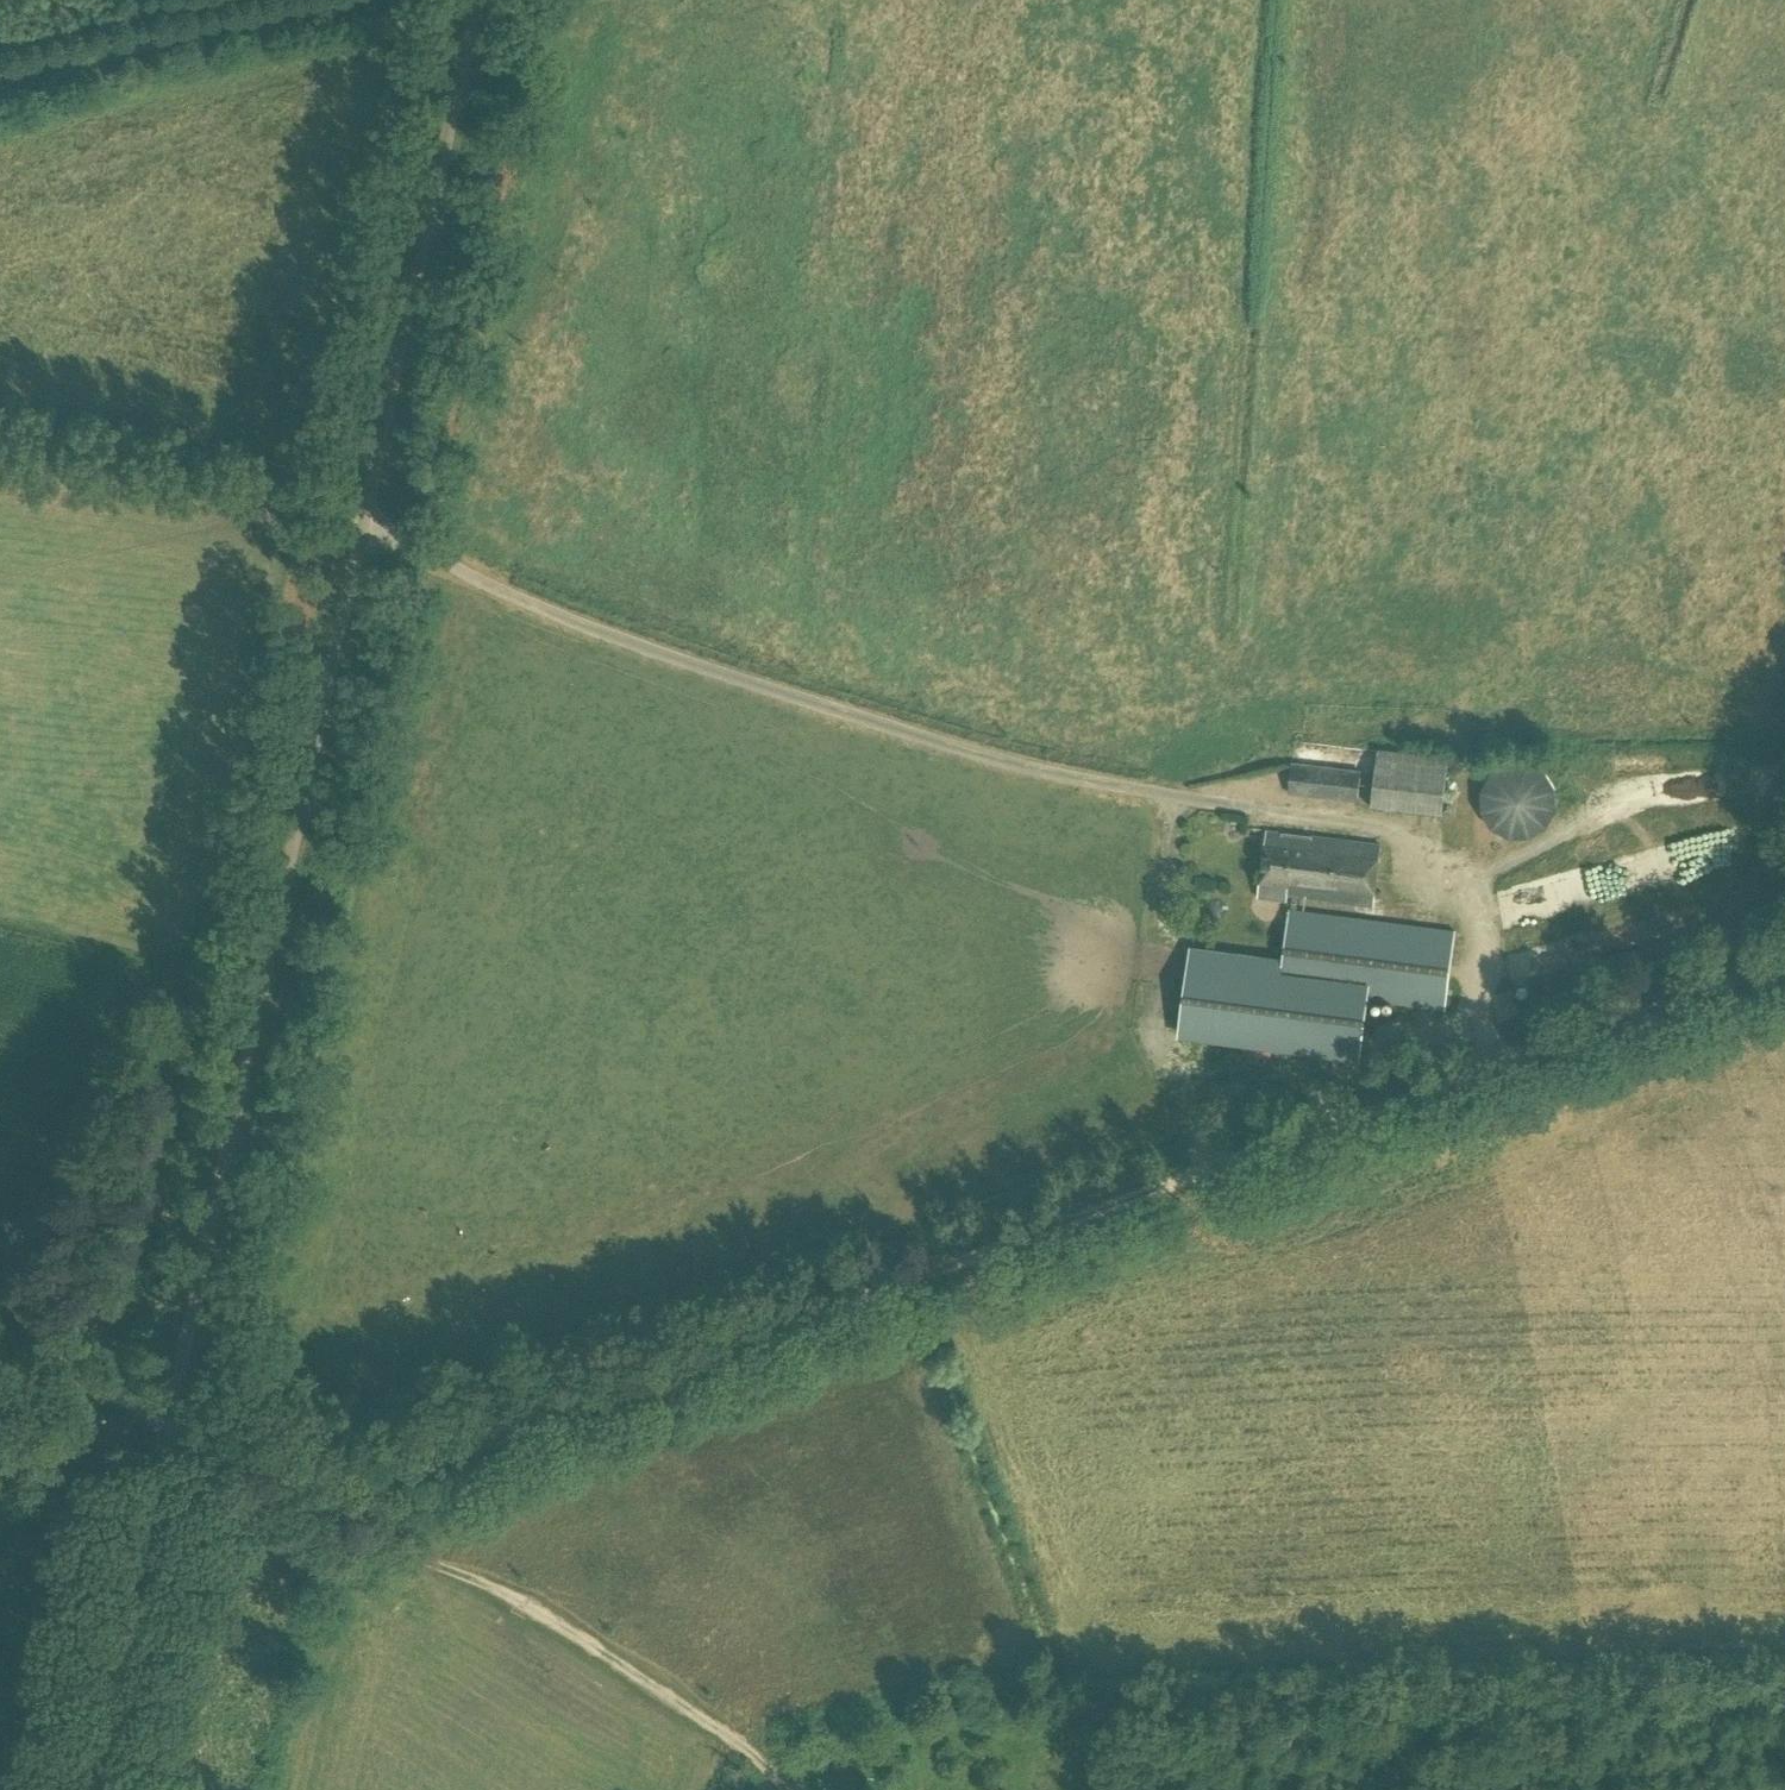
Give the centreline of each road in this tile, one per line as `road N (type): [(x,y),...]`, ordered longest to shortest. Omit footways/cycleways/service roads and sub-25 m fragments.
road 1 (track): [(1784,949),(383,1474),(343,1483),(170,1408)]
road 2 (unclassified): [(87,1789),(170,1408)]
road 3 (track): [(170,1408),(0,1371)]

